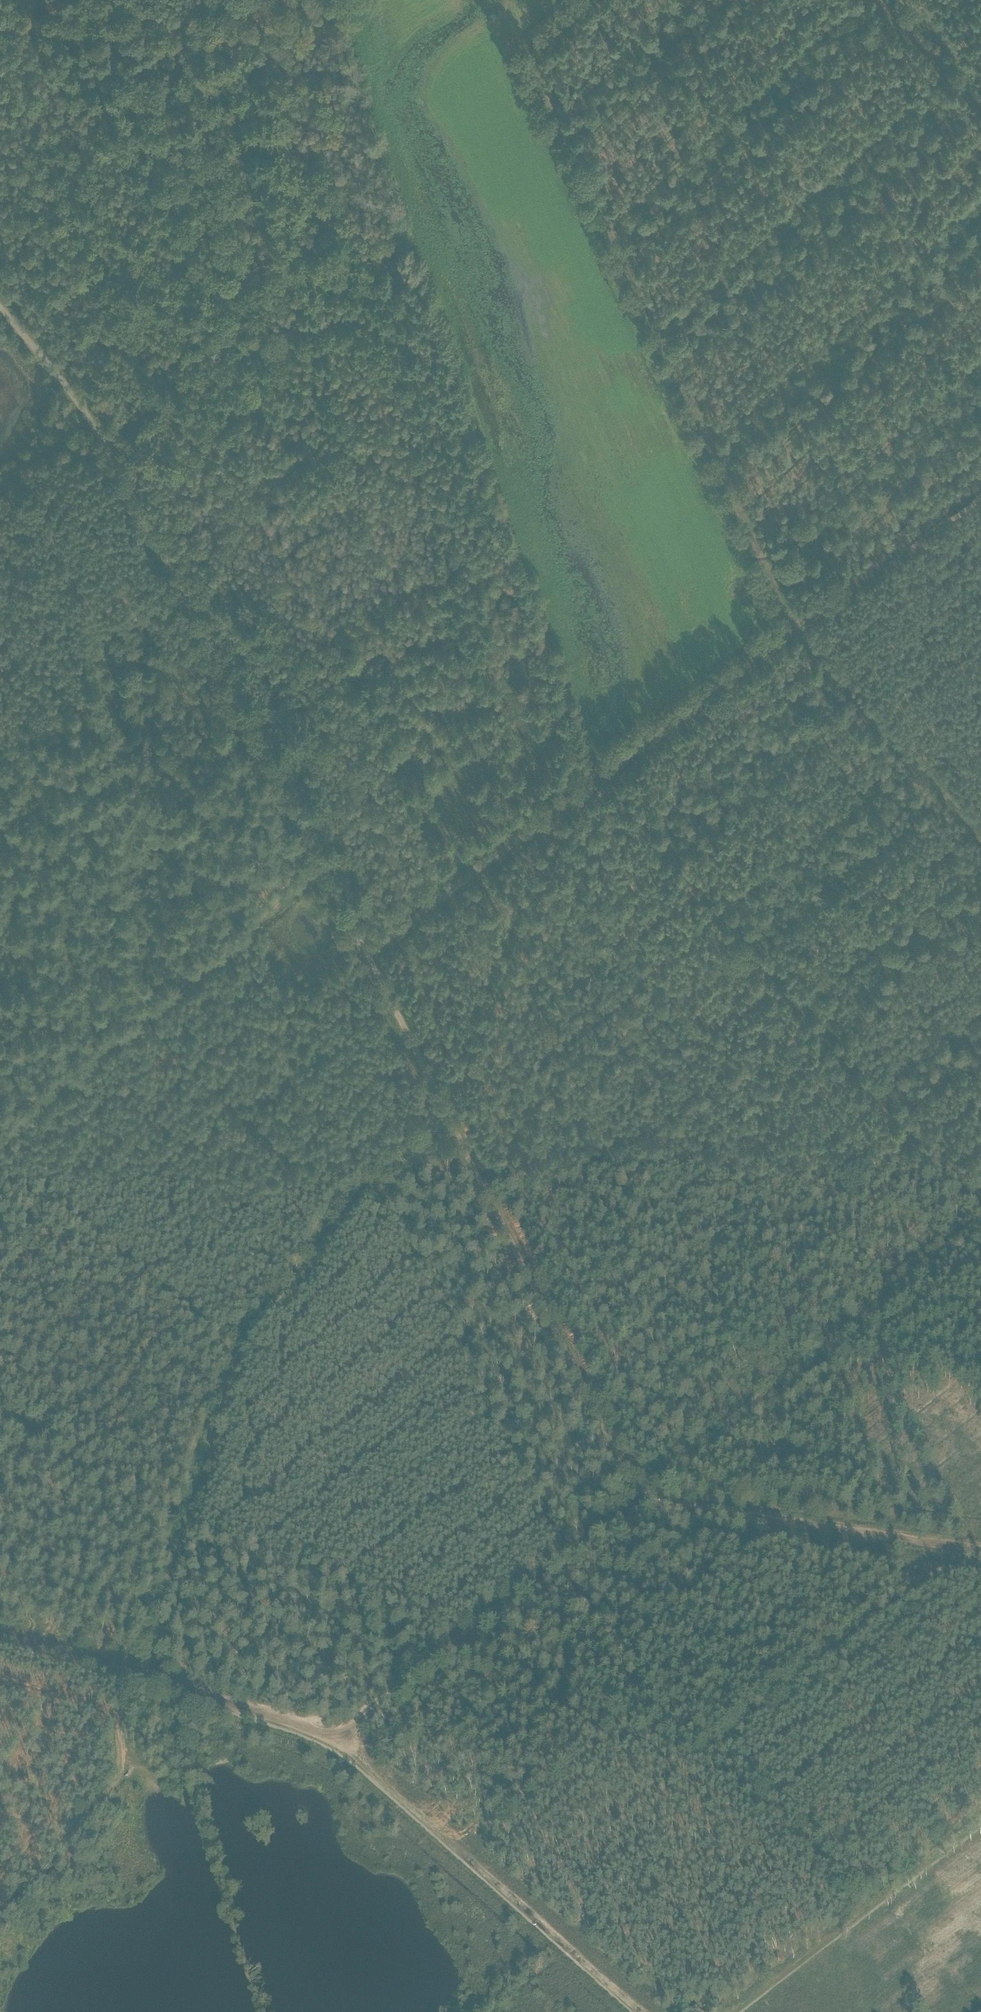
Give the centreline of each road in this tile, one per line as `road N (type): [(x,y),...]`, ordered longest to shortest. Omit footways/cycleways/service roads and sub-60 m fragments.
road 1 (unclassified): [(635,1494),(368,952),(86,412),(0,297)]
road 2 (track): [(980,836),(796,630),(527,64),(476,0)]
road 3 (track): [(635,1494),(980,1223)]
road 4 (track): [(338,1739),(642,2011)]
road 5 (track): [(100,438),(410,240)]
road 6 (track): [(0,1628),(338,1739)]
road 7 (track): [(635,1494),(683,1508),(980,1550)]
road 8 (track): [(732,2011),(980,1817)]
road 9 (track): [(223,0),(114,22),(0,7)]
road 10 (track): [(325,869),(154,1012)]
road 11 (track): [(980,91),(898,0)]

